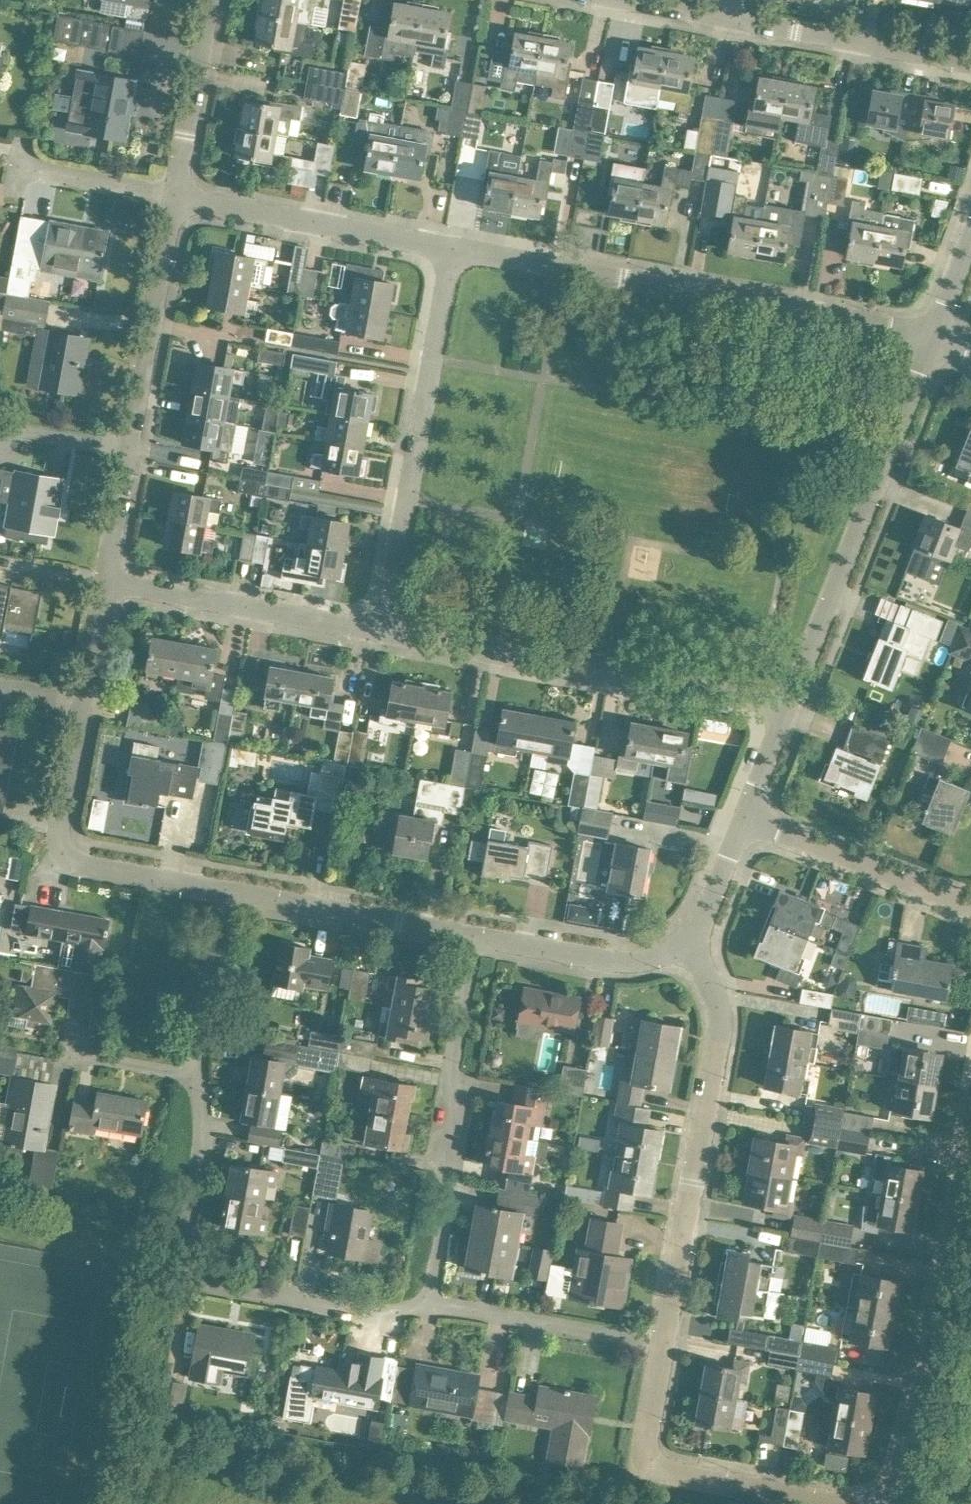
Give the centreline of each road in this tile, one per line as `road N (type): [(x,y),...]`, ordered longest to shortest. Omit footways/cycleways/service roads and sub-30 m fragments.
road 1 (residential): [(934,335),(450,249)]
road 2 (residential): [(436,1307),(374,1319),(210,1289),(191,1259),(194,1072)]
road 3 (residential): [(794,710),(372,633)]
road 4 (residential): [(663,1347),(718,1071),(721,1000),(691,940)]
road 5 (residential): [(885,1503),(970,1096)]
road 6 (residential): [(794,710),(934,335)]
road 7 (residential): [(372,633),(450,249)]
road 8 (residential): [(436,1307),(459,1169),(451,1082),(474,941)]
road 9 (residential): [(224,893),(83,868),(63,849),(59,827),(81,712)]
road 10 (residential): [(450,249),(180,201)]
road 11 (residential): [(372,633),(106,584)]
road 12 (residential): [(131,455),(180,201)]
road 13 (residential): [(474,941),(224,893)]
road 14 (residential): [(970,71),(731,26)]
road 15 (residential): [(970,909),(747,824)]
road 16 (residential): [(663,1347),(436,1307)]
road 17 (residential): [(691,940),(666,960),(626,965),(474,941)]
road 18 (residential): [(180,201),(219,0)]
road 19 (residential): [(641,1468),(834,1503)]
road 20 (residential): [(194,1072),(224,893)]
road 21 (residential): [(180,201),(10,168)]
road 22 (residential): [(731,26),(589,0)]
road 23 (residential): [(131,455),(0,434)]
road 24 (residential): [(106,584),(131,455)]
road 25 (residential): [(81,712),(106,584)]
road 26 (residential): [(691,940),(747,824)]
road 27 (residential): [(747,824),(794,710)]
road 28 (residential): [(641,1468),(663,1347)]

